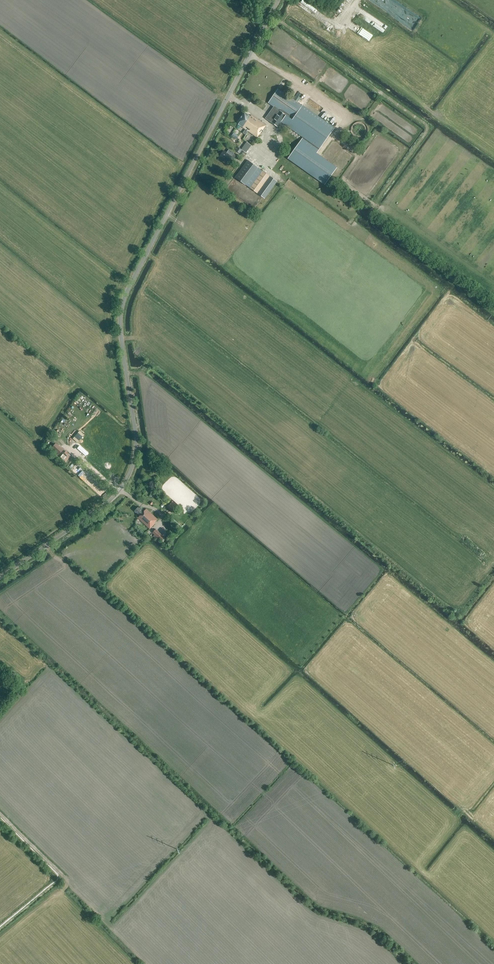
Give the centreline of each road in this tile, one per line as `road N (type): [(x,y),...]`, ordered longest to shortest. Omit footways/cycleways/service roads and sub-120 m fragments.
road 1 (unclassified): [(0,576),(110,500),(126,481),(136,438),(120,337),(123,299),(277,0)]

